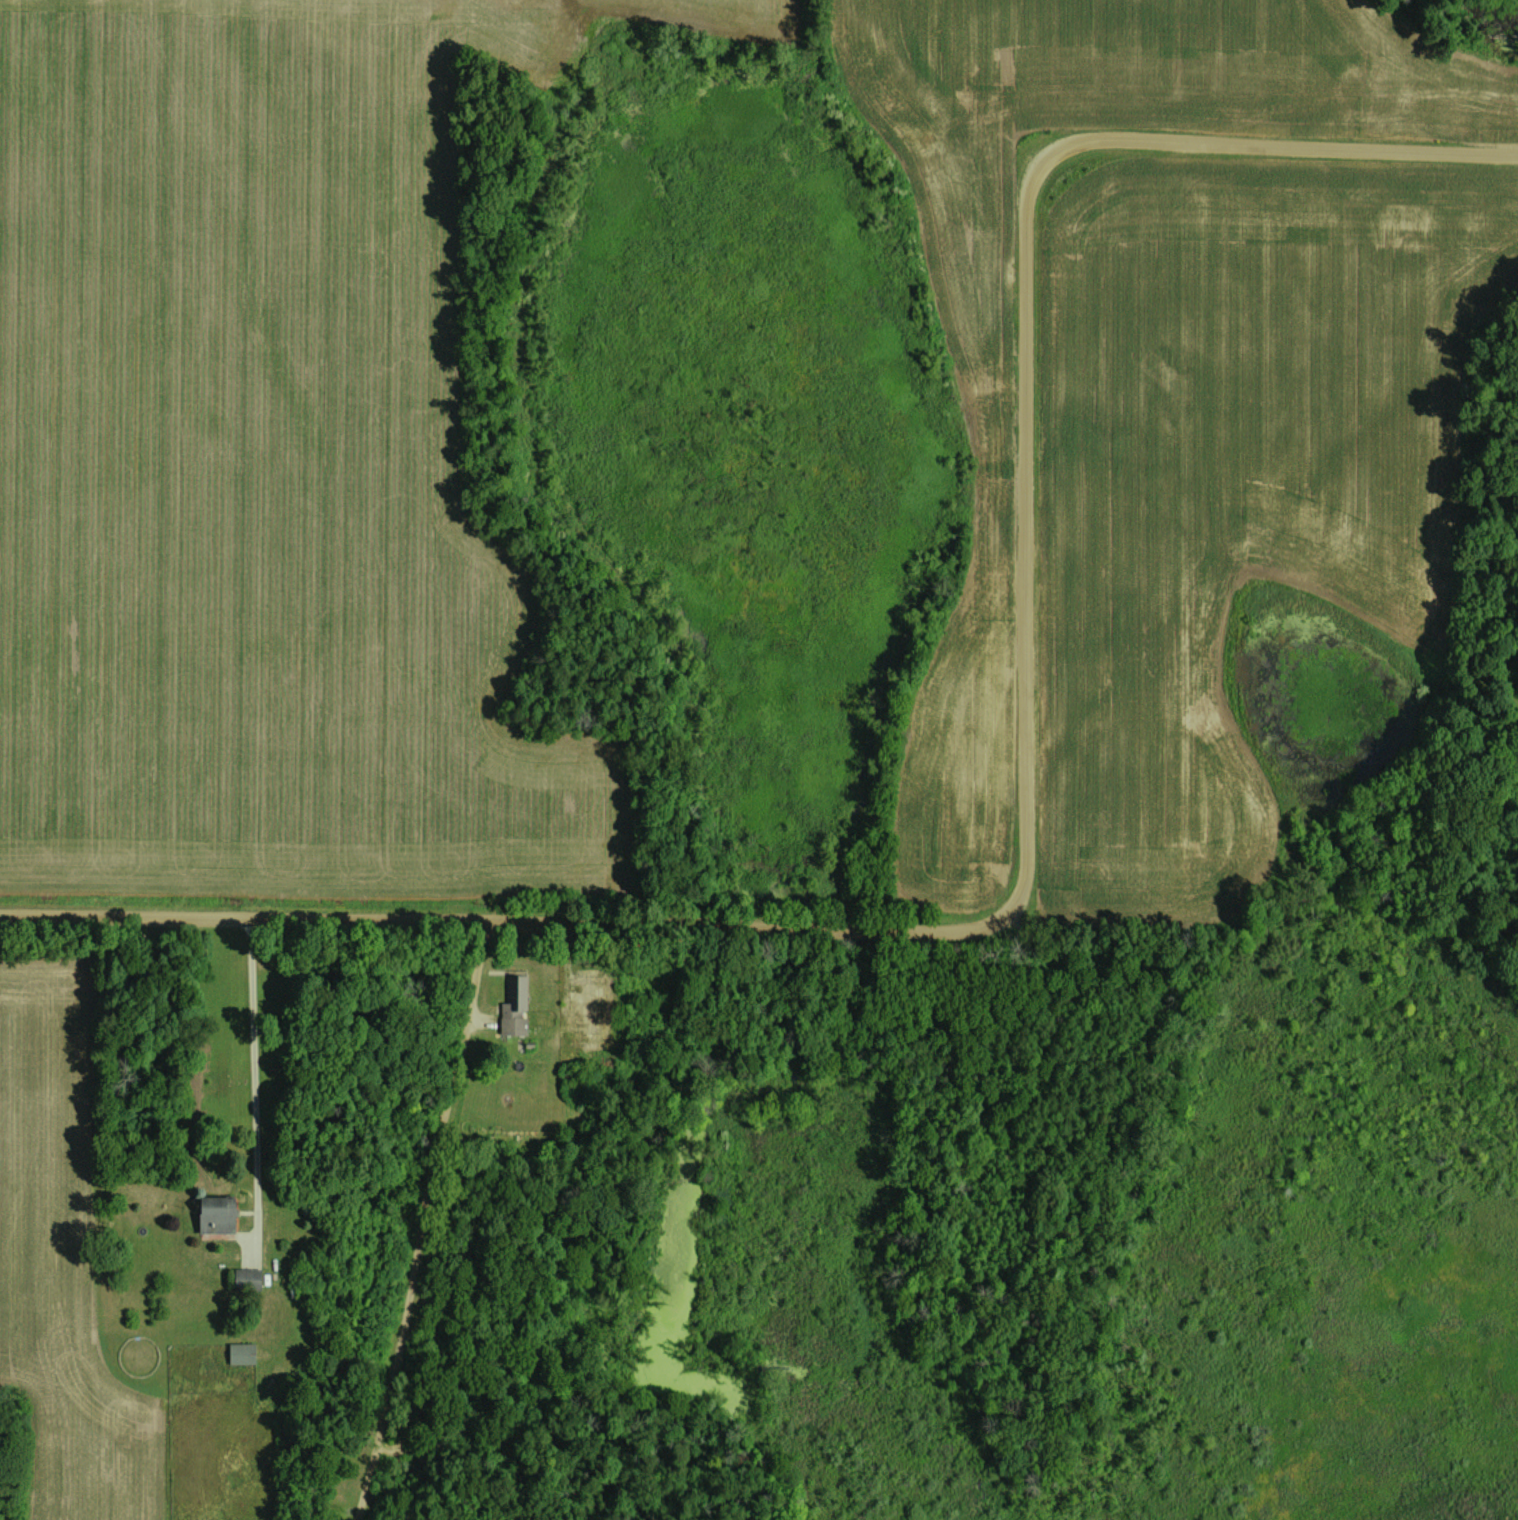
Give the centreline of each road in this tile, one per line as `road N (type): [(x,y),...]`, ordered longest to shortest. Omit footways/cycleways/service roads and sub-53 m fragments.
road 1 (residential): [(1517,151),(1103,134),(1062,142),(1039,163),(1025,205),(1025,840),(1020,887),(1001,919),(960,930),(0,913)]

